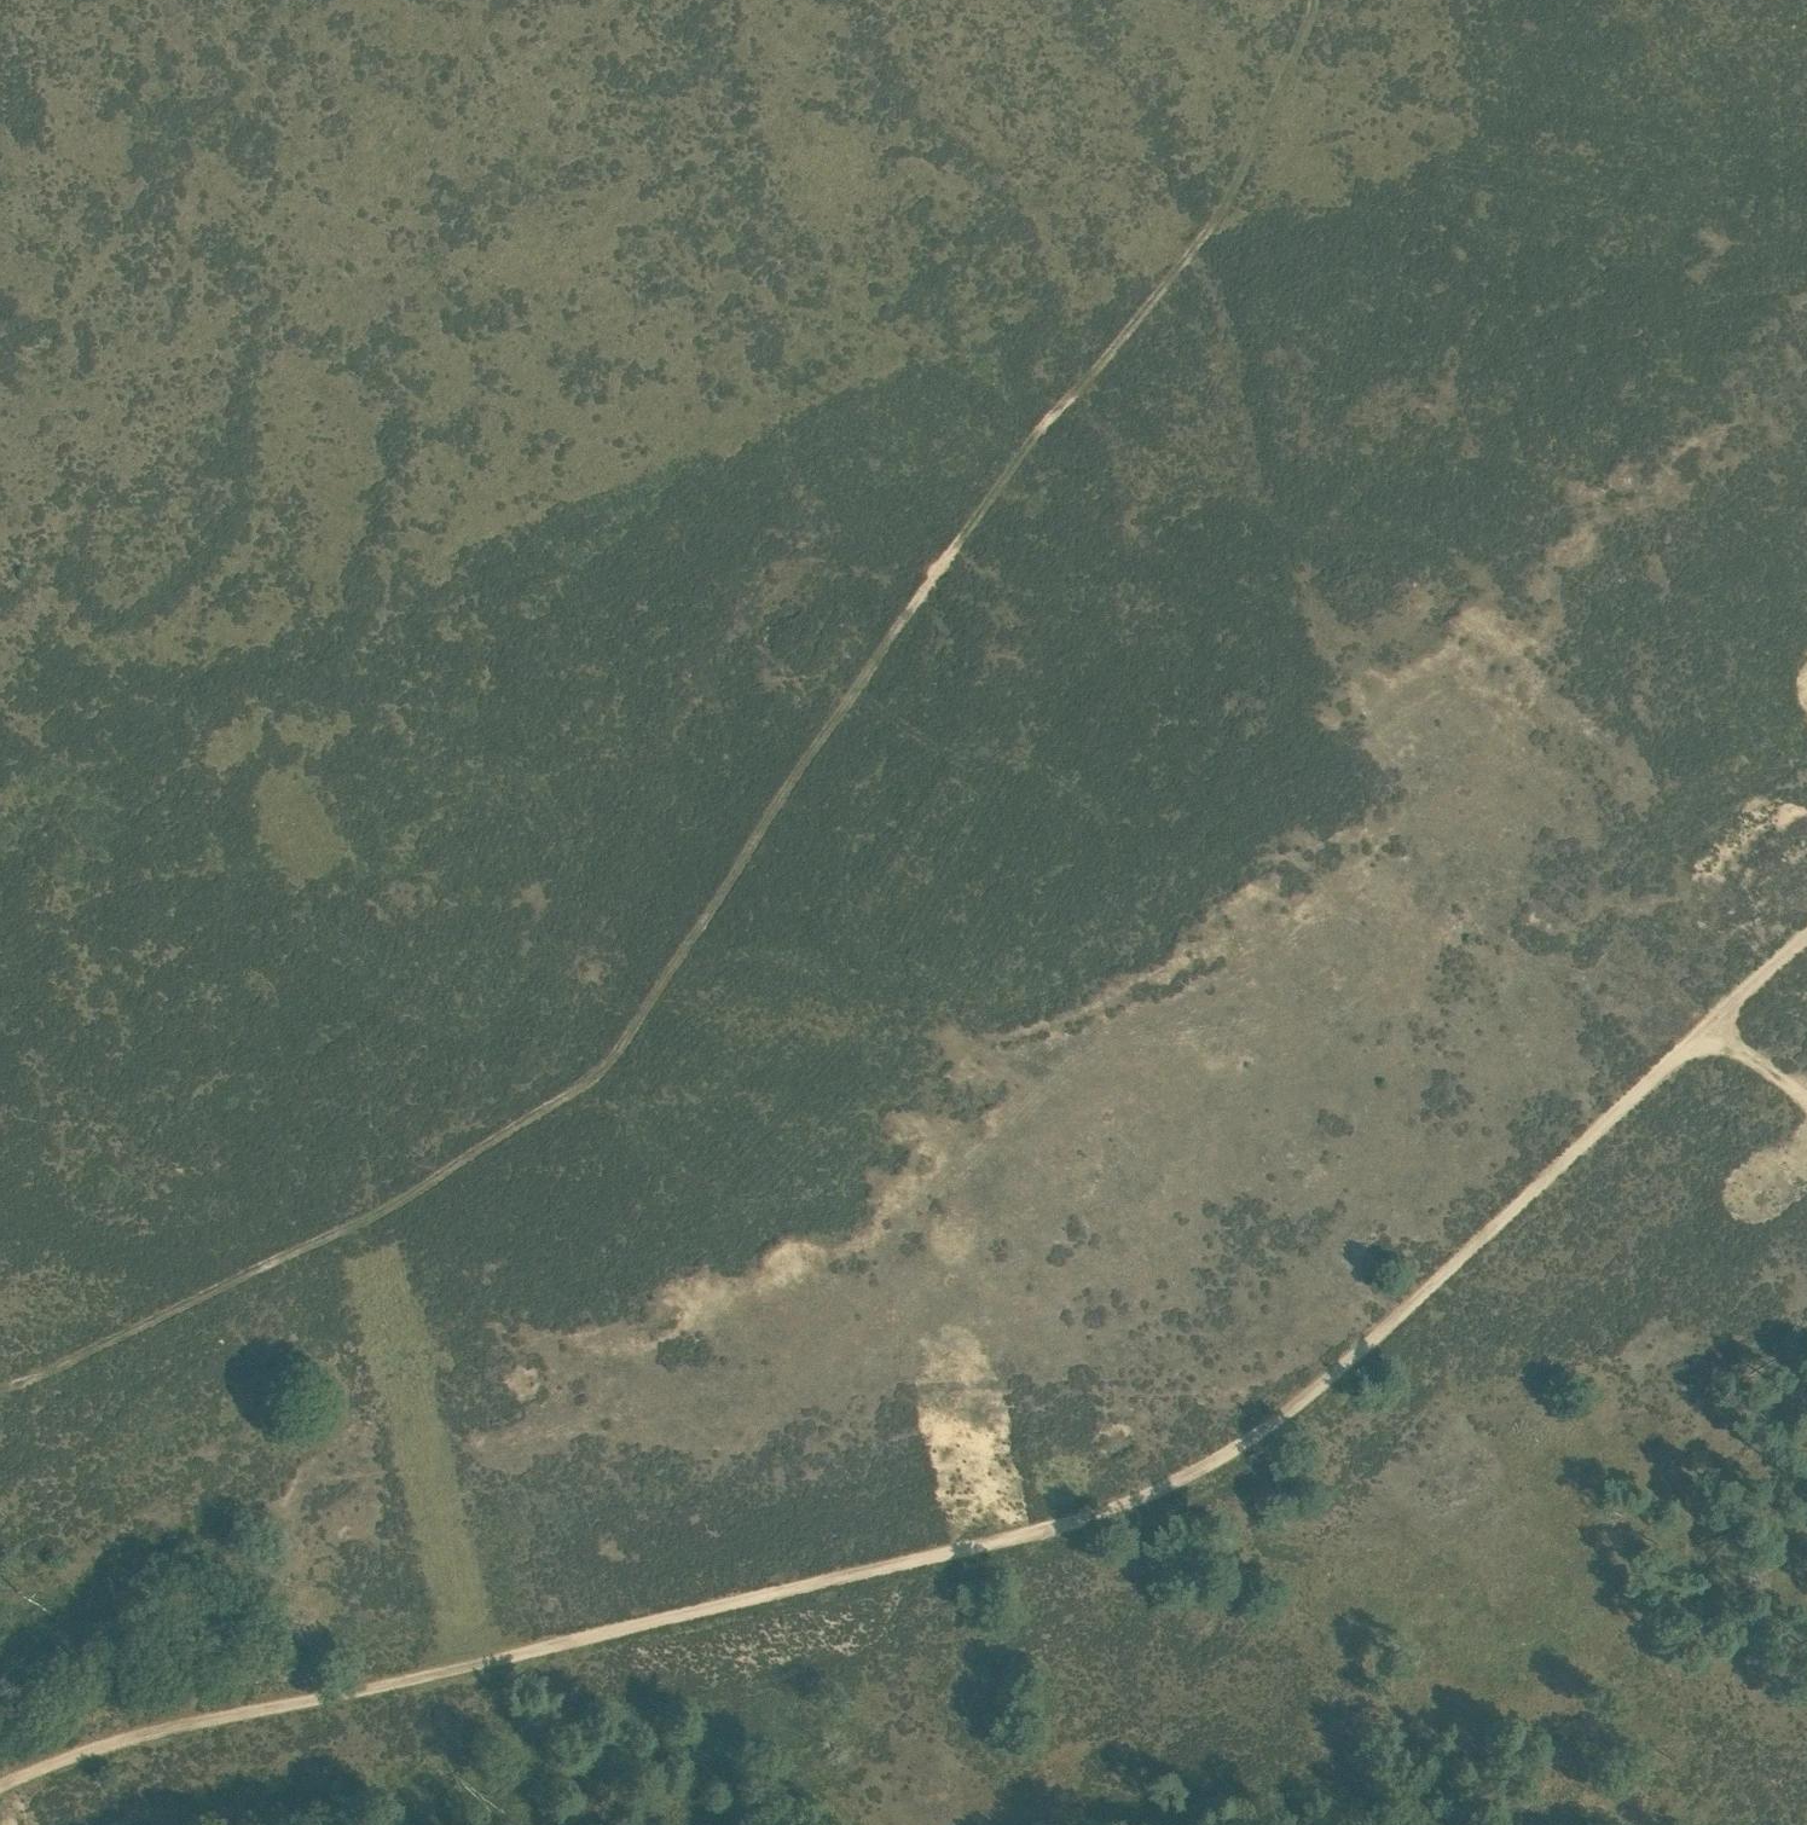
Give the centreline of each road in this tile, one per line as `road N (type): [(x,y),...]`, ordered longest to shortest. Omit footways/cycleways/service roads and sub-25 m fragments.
road 1 (track): [(0,1787),(146,1737),(1100,1517),(1231,1458),(1328,1388),(1806,948)]
road 2 (track): [(1315,0),(1307,37),(1223,220),(1041,432),(949,557),(634,1024),(608,1075),(390,1210),(0,1388)]

